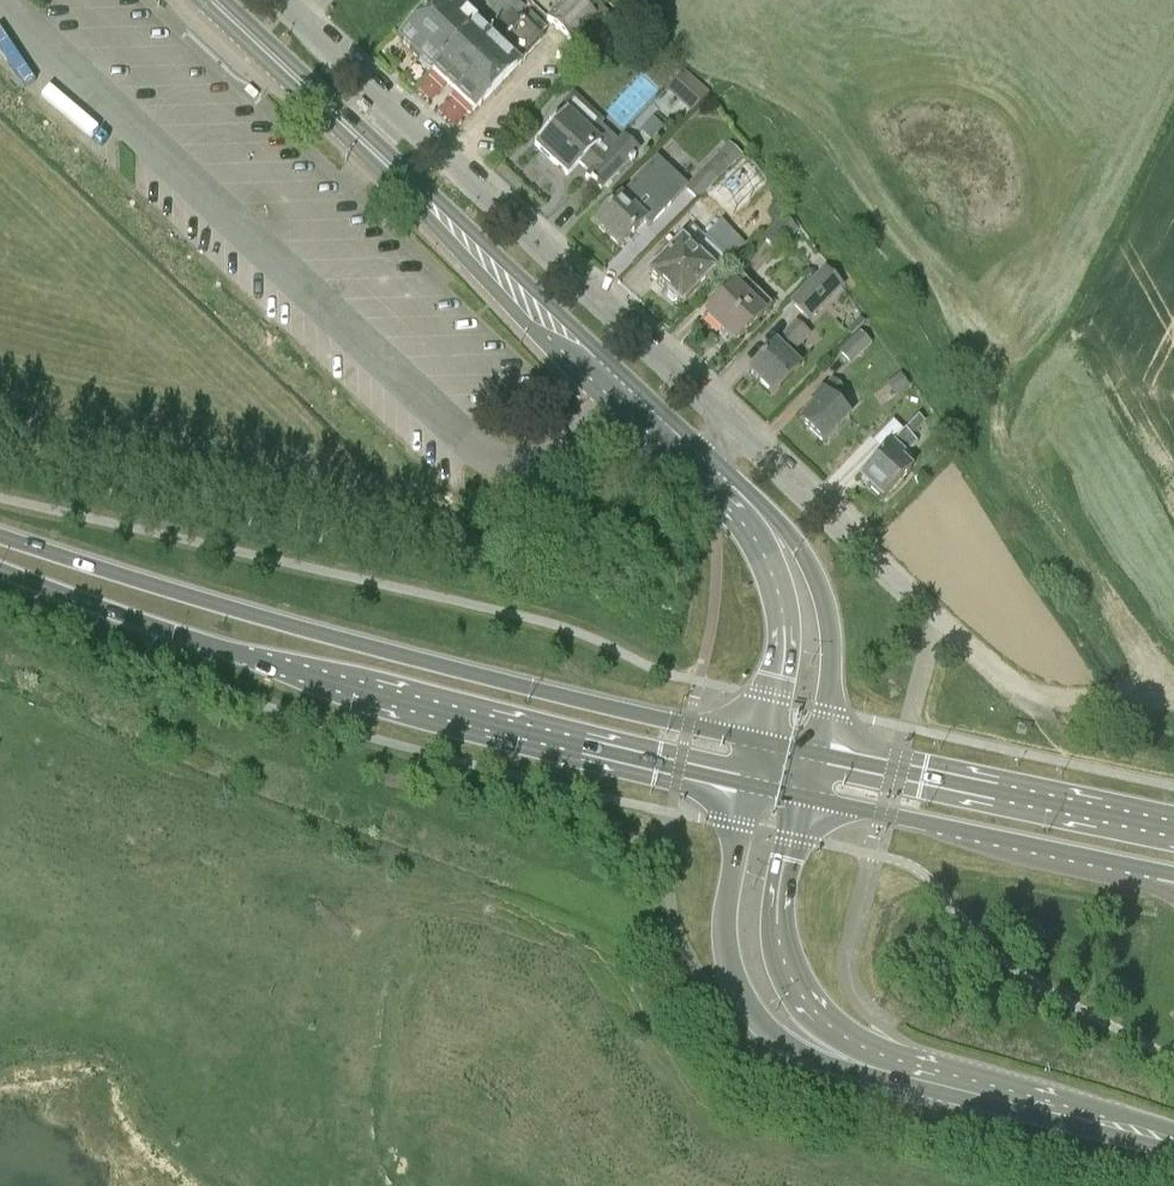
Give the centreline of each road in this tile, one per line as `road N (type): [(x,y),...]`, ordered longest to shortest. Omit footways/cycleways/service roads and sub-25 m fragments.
road 1 (primary): [(763,742),(253,615),(0,536)]
road 2 (primary): [(0,570),(366,691),(752,784)]
road 3 (secondary): [(699,466),(213,0)]
road 4 (unclassified): [(735,427),(280,0)]
road 5 (tertiary): [(752,784),(726,915),(739,991),(789,1050),(833,1065),(880,1063)]
road 6 (primary): [(803,796),(1173,873)]
road 7 (primary): [(1173,830),(814,753)]
road 8 (secondary): [(814,753),(832,654),(814,572),(789,531),(744,486),(699,466)]
road 9 (track): [(1171,703),(1009,451),(999,423)]
road 10 (tertiary): [(880,1063),(813,1011),(784,959),(779,893),(803,796)]
road 11 (tertiary): [(1173,1141),(880,1063)]
road 12 (secondary): [(699,466),(750,533),(780,598),(784,646),(763,742)]
road 13 (unclassified): [(933,614),(735,427)]
road 14 (unclassified): [(933,614),(1057,724)]
road 15 (track): [(1023,696),(1173,703)]

